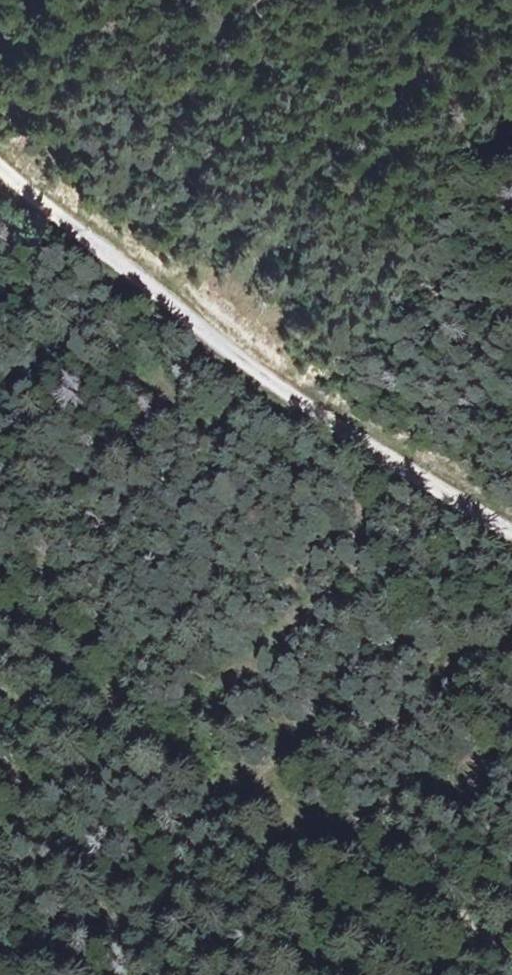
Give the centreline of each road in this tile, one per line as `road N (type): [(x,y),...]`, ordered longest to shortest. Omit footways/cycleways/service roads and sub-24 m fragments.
road 1 (track): [(511,535),(301,403),(0,164)]

